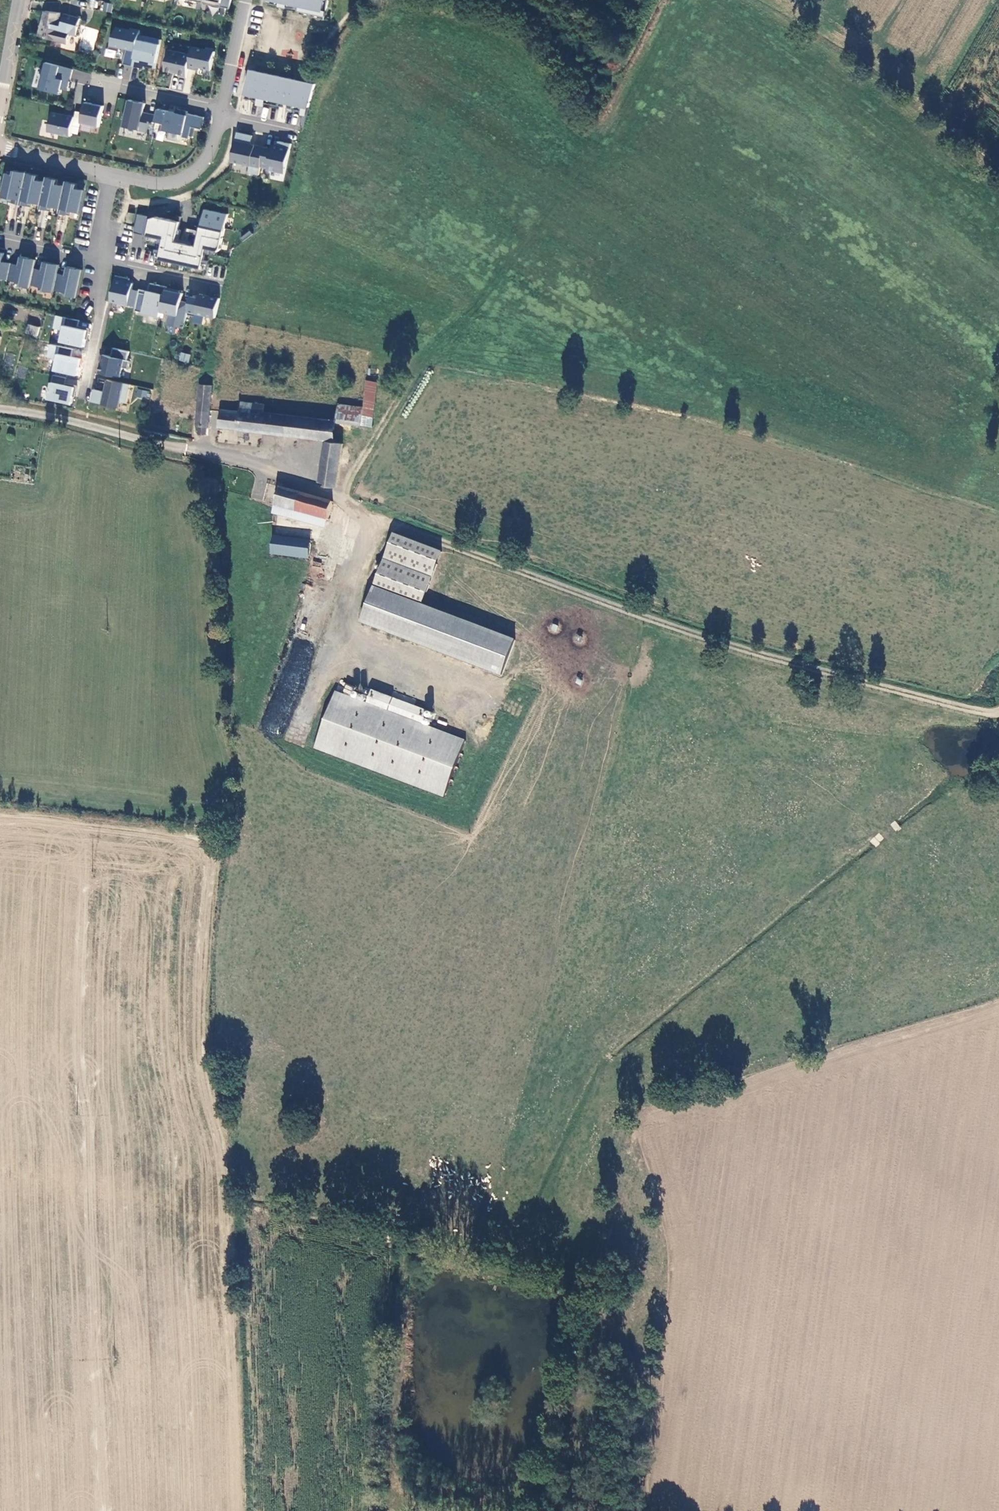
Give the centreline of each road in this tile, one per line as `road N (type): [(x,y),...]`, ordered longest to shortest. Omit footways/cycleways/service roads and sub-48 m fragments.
road 1 (track): [(998,714),(681,631),(374,518),(318,489)]
road 2 (residential): [(112,174),(170,185),(194,174),(223,112)]
road 3 (residential): [(82,399),(99,310),(96,259)]
road 4 (residential): [(94,84),(223,112)]

